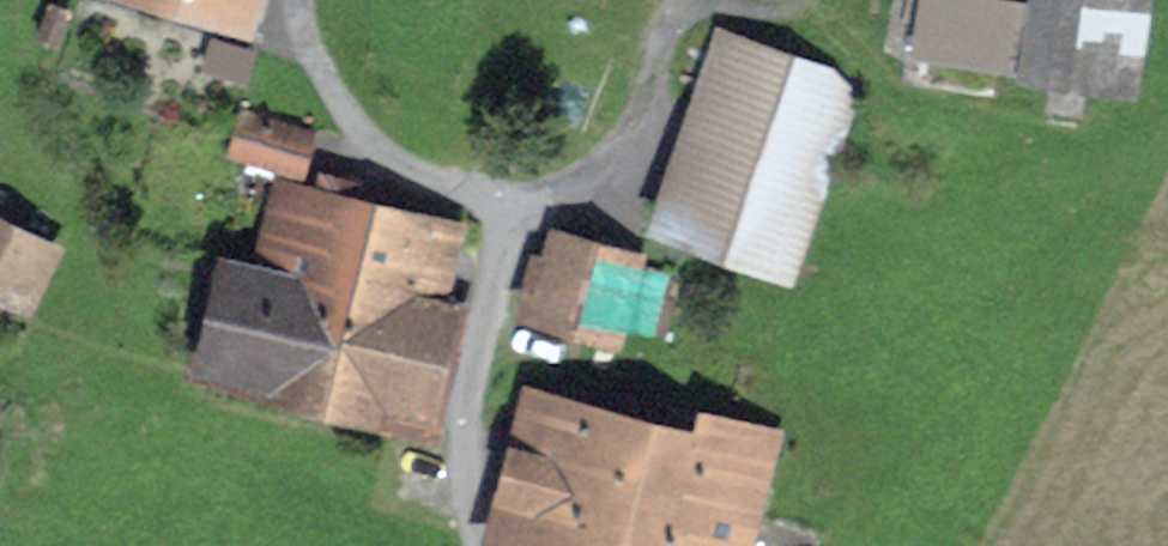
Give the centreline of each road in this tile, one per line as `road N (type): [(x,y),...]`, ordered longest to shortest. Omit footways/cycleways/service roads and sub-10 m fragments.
road 1 (residential): [(472,545),(458,471),(501,253),(494,224),(459,194),(383,162),(360,138),(314,67),(301,0)]

